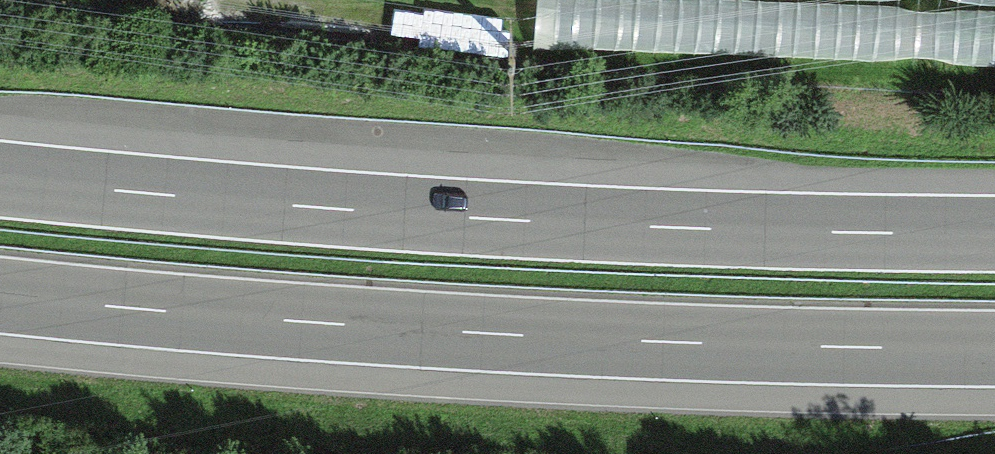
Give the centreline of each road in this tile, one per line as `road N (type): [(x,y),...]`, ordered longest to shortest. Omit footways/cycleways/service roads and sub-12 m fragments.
road 1 (motorway): [(994,232),(543,220),(0,178)]
road 2 (motorway): [(0,297),(467,334),(994,350)]

